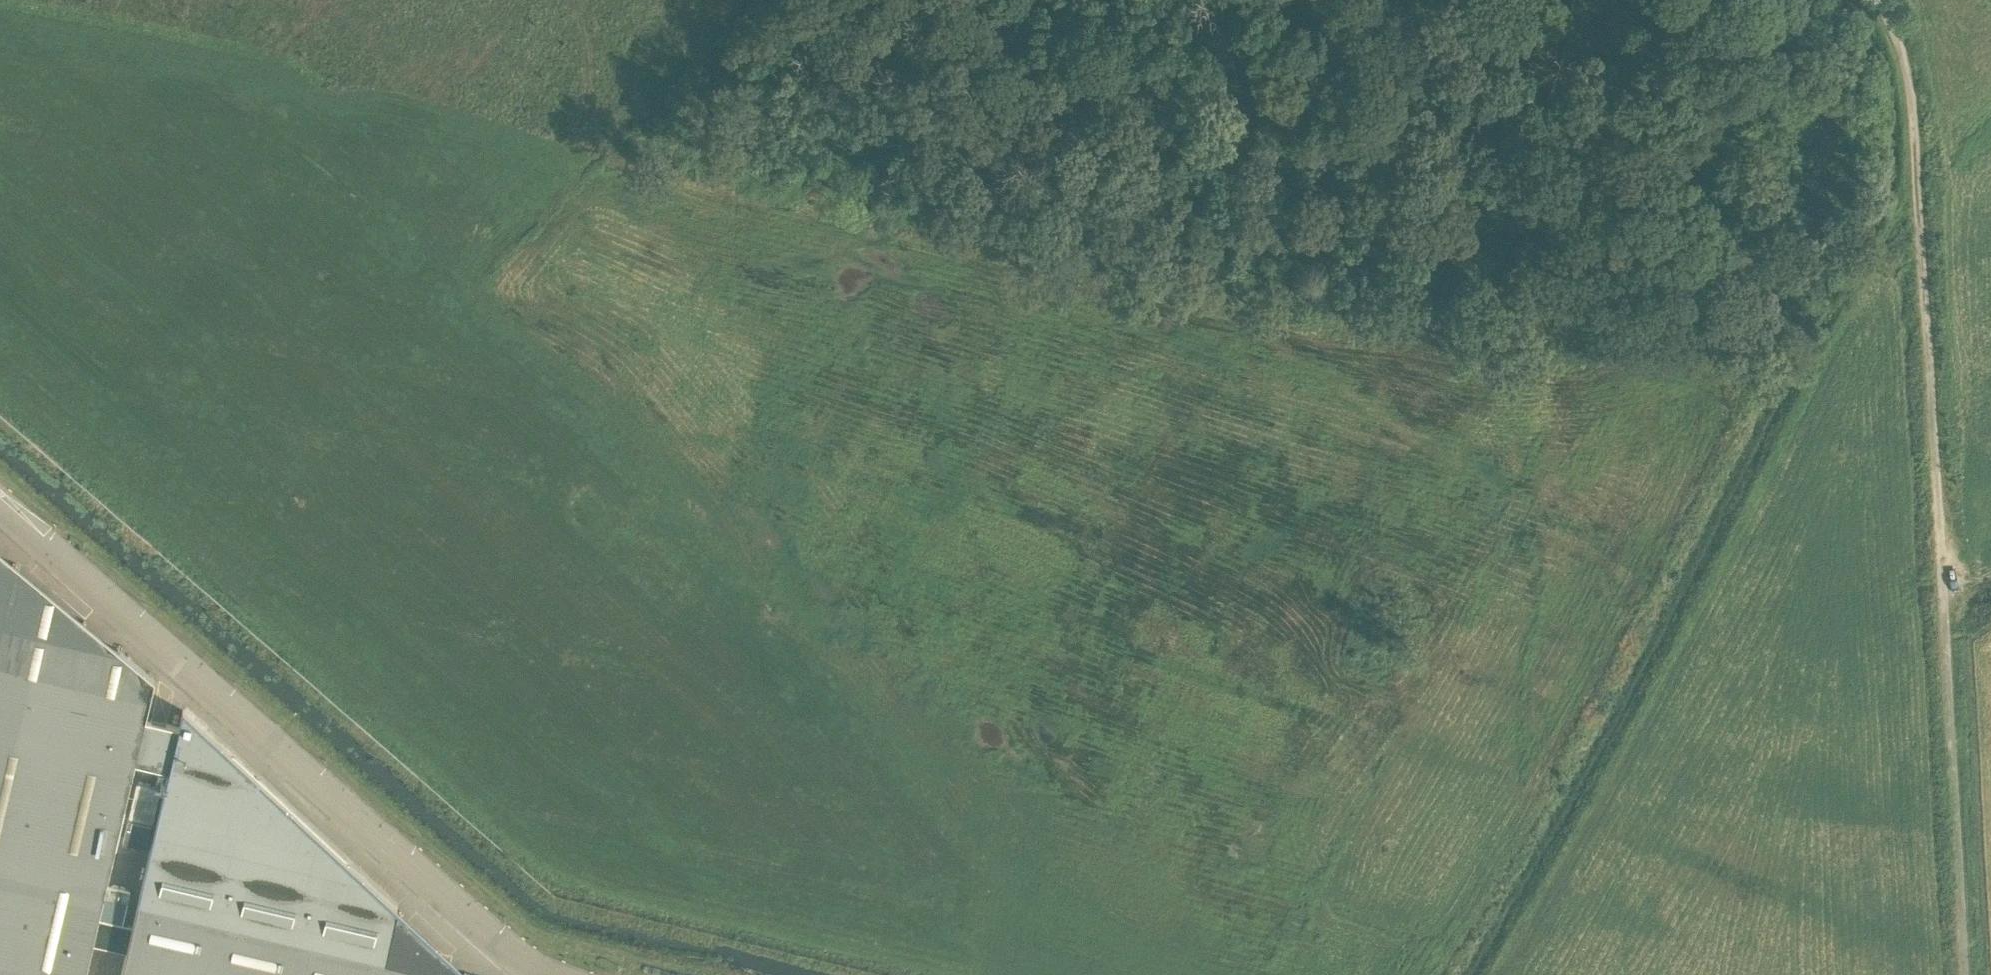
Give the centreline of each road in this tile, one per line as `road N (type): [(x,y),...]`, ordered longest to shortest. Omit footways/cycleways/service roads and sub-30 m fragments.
road 1 (track): [(1966,974),(1921,227)]
road 2 (unclassified): [(1921,227),(1911,78),(1878,0)]

